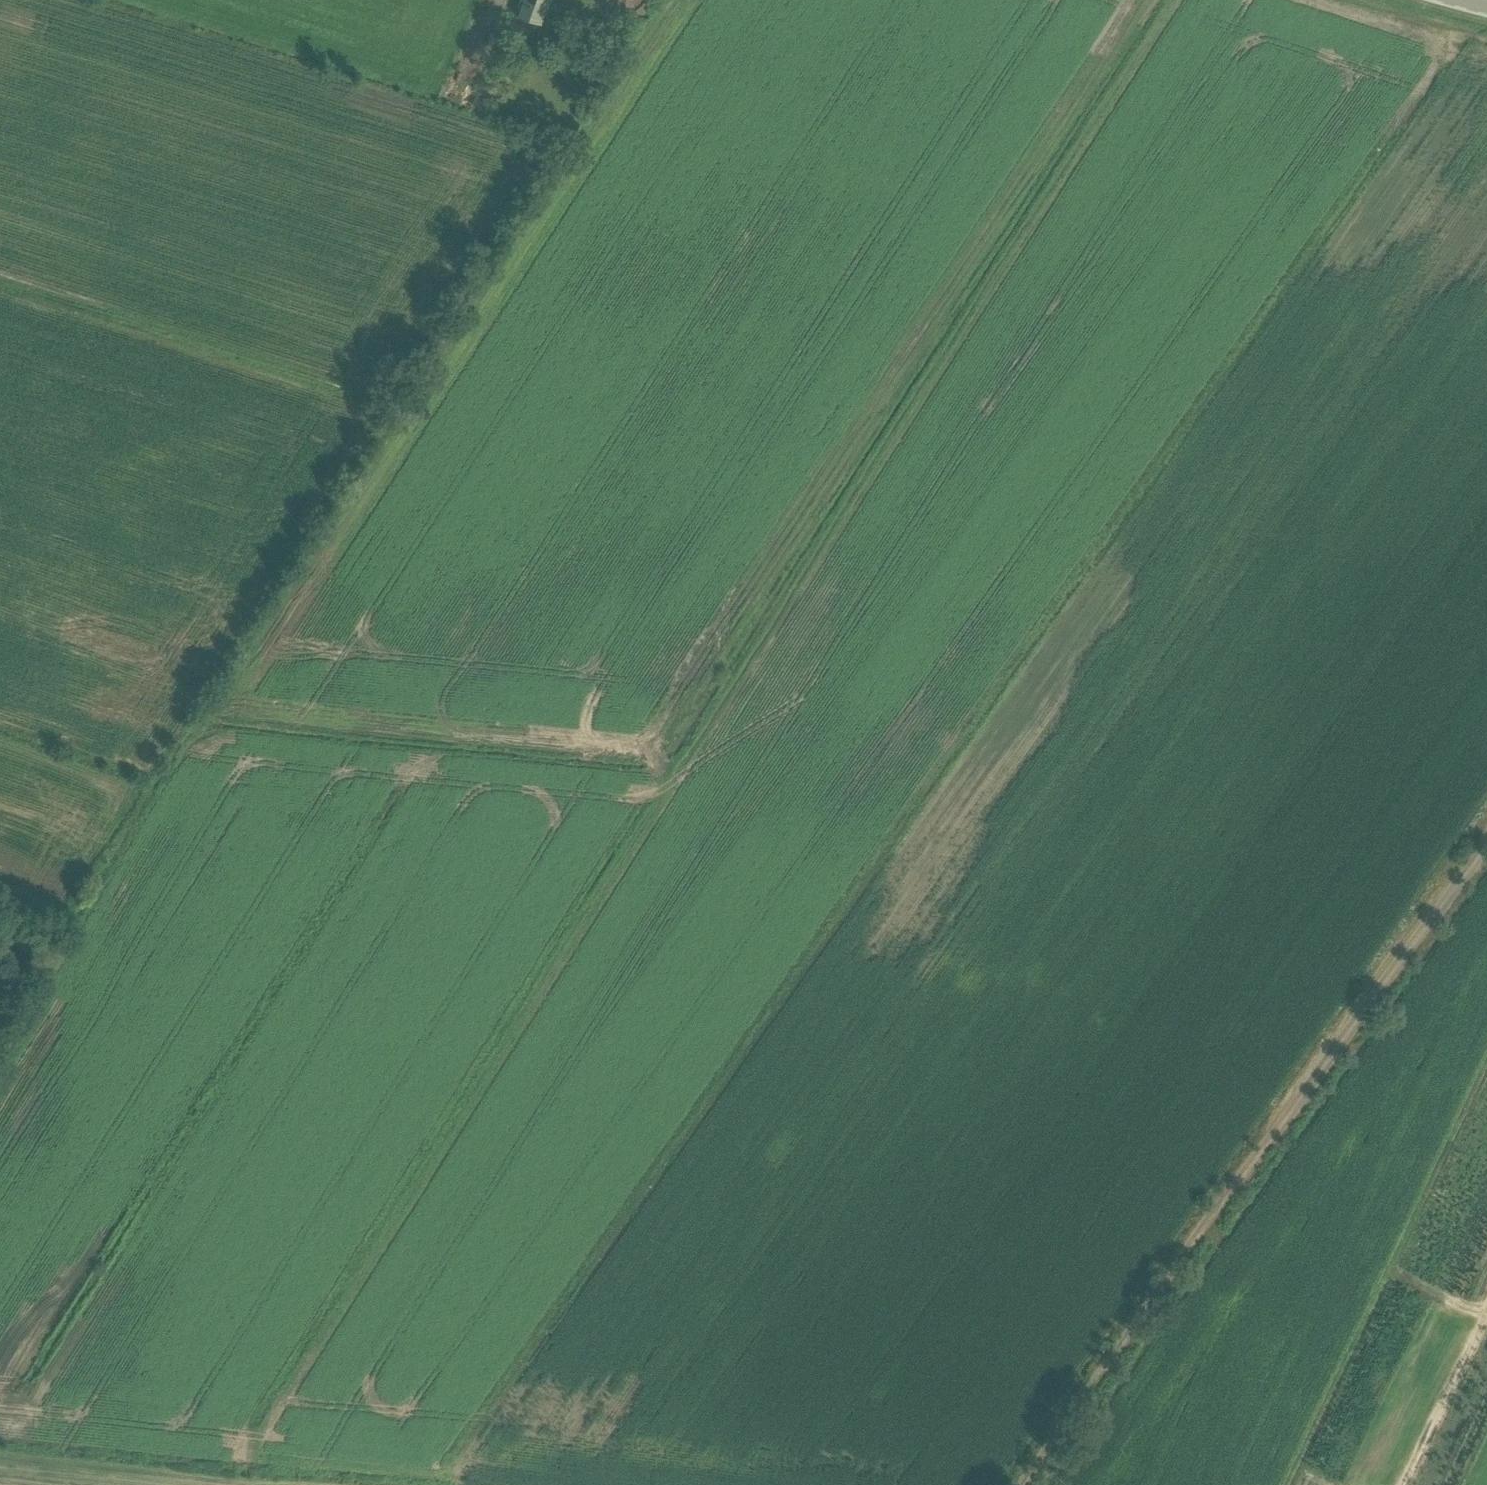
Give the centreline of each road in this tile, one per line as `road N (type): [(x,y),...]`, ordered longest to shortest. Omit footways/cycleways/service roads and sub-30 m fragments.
road 1 (track): [(1486,833),(1019,1484)]

